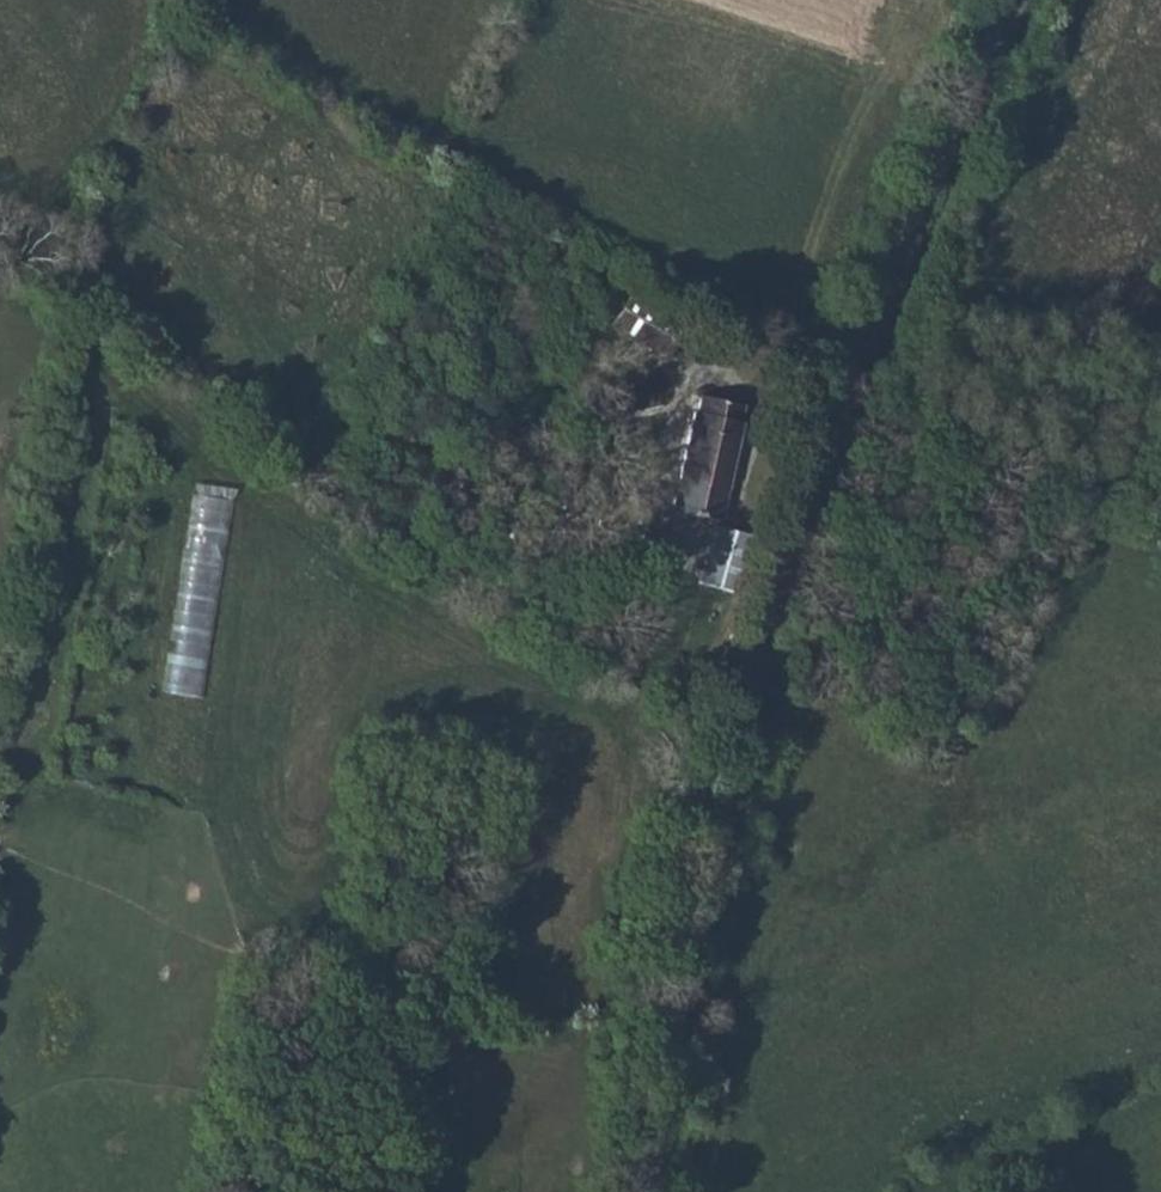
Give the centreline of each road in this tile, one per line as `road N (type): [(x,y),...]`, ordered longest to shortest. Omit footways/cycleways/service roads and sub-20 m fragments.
road 1 (unclassified): [(658,1191),(784,556),(1018,0)]

